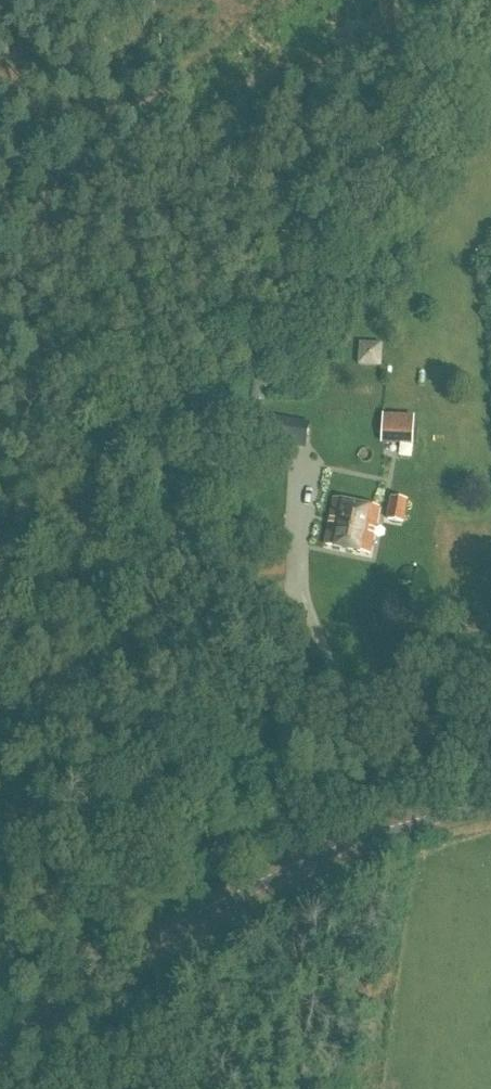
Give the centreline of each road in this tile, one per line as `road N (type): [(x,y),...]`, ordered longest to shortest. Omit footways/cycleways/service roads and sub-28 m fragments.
road 1 (tertiary): [(0,1060),(94,988),(300,868),(358,841),(490,809)]
road 2 (track): [(214,389),(35,248),(0,236)]
road 3 (track): [(197,1088),(170,939)]

